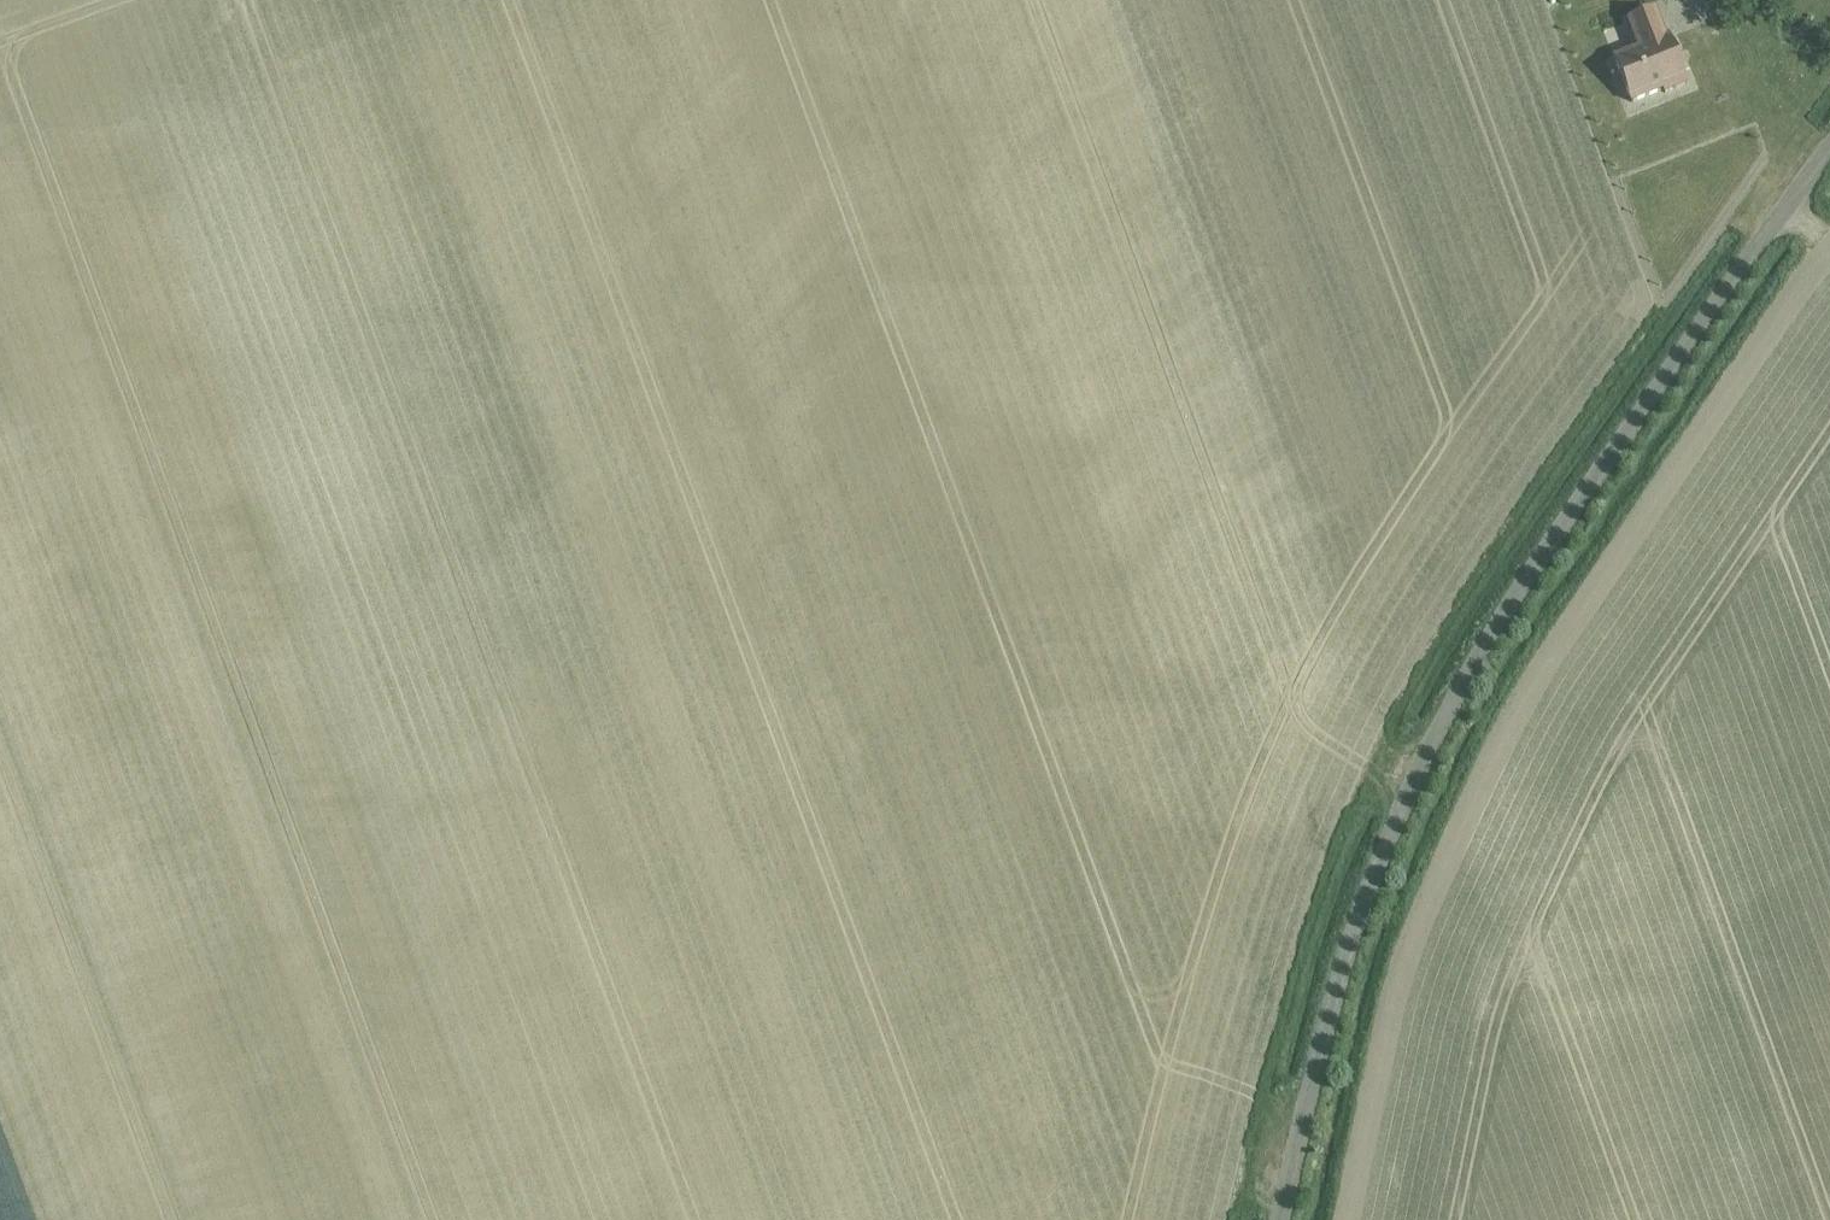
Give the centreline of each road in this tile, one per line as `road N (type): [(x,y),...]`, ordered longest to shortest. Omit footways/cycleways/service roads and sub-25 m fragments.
road 1 (track): [(1280,1219),(1343,973),(1382,858),(1437,732),(1657,393),(1829,147)]

